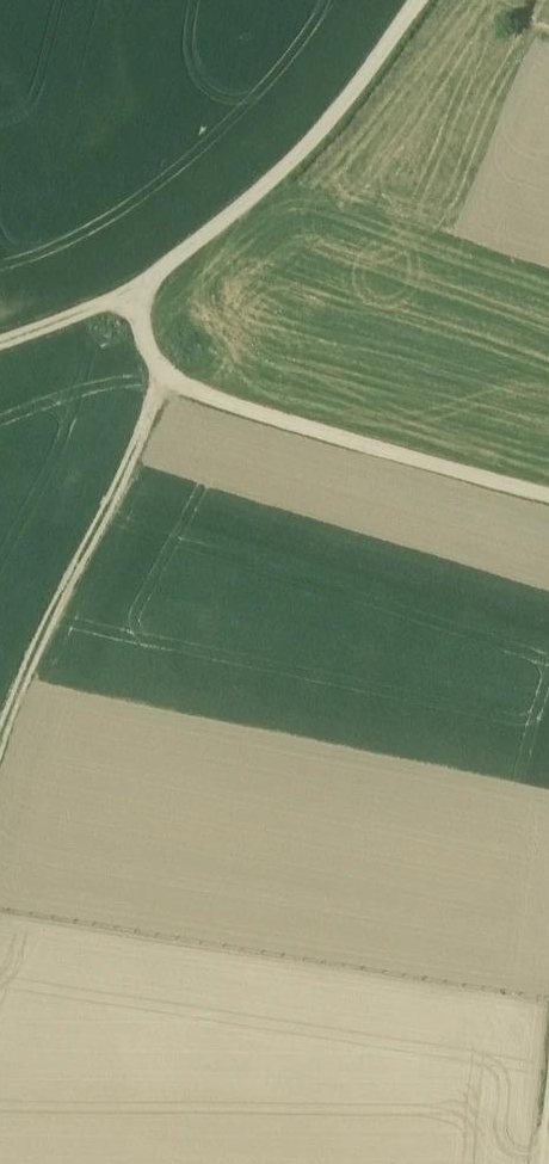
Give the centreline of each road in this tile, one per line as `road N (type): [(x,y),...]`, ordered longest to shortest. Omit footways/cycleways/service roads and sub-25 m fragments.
road 1 (track): [(548,505),(159,395),(126,306)]
road 2 (track): [(126,306),(311,155),(433,0)]
road 3 (track): [(159,395),(0,764)]
road 4 (track): [(126,306),(0,349)]

